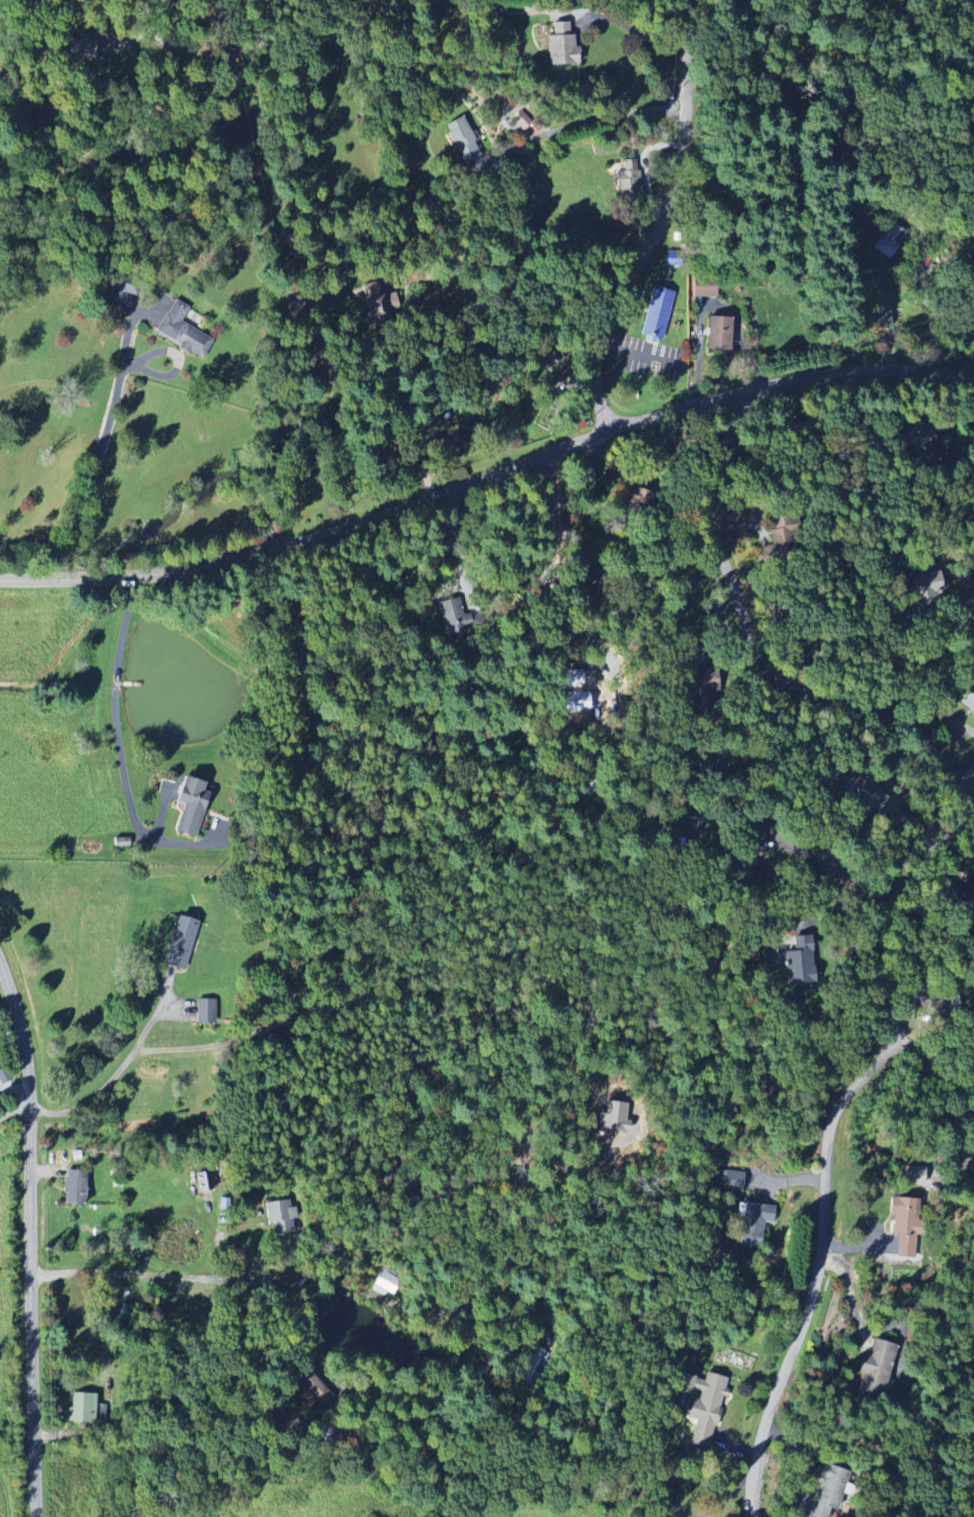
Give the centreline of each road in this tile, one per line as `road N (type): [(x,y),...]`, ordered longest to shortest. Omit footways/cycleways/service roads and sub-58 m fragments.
road 1 (residential): [(973,380),(868,371),(809,377),(619,427),(253,549),(72,586),(0,584)]
road 2 (residential): [(919,1060),(875,974),(872,925),(890,887),(952,830),(964,795),(935,751),(873,708),(800,688),(758,660),(703,504),(715,452),(753,391)]
road 3 (residential): [(40,1516),(33,1088),(0,971)]
road 4 (residential): [(902,1030),(839,1085),(826,1115),(812,1277),(767,1400),(750,1516)]
road 5 (residential): [(485,1333),(303,1275),(37,1267)]
road 6 (residential): [(619,427),(602,404),(597,363),(676,185),(683,0)]
road 7 (residential): [(973,619),(943,638),(873,708)]

